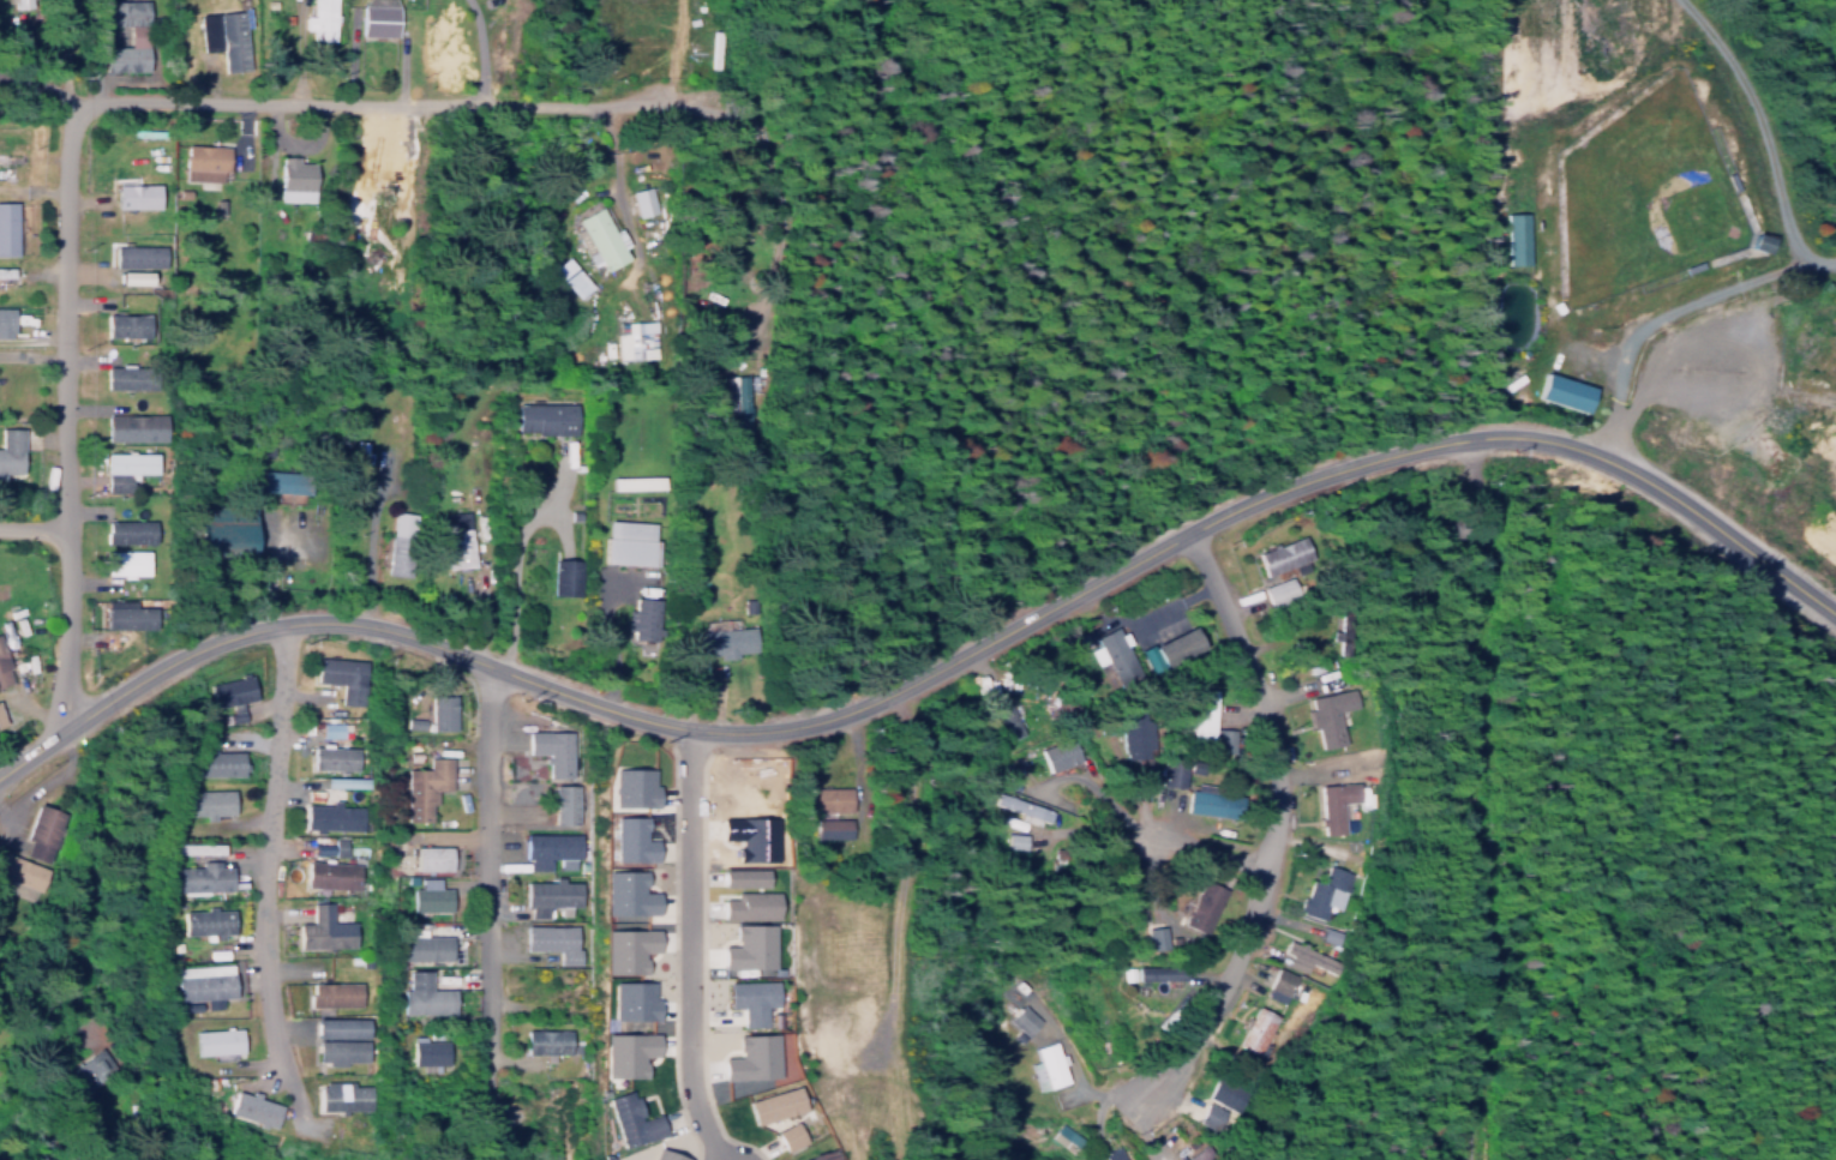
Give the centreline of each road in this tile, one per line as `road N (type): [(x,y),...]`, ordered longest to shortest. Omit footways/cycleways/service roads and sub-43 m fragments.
road 1 (tertiary): [(1306,480),(1192,529),(941,667),(820,719),(733,728),(656,719),(407,631),(323,617),(271,620),(166,661),(0,771)]
road 2 (residential): [(1474,1159),(1469,438)]
road 3 (residential): [(1129,1088),(1171,1065),(1196,1035),(1242,949),(1265,873),(1274,774),(1266,716),(1192,529)]
road 4 (residential): [(71,723),(67,102)]
road 5 (residential): [(67,102),(606,103),(660,96)]
road 6 (tertiary): [(1835,619),(1652,487),(1544,441),(1469,438),(1306,480)]
road 7 (residential): [(271,620),(252,936),(289,1102)]
road 8 (residential): [(686,723),(683,1058),(688,1090),(720,1159)]
road 9 (residential): [(487,662),(476,726),(480,1069)]
road 10 (track): [(1835,265),(1811,265),(1794,254),(1758,124),(1735,74),(1676,0)]
road 11 (residential): [(564,471),(516,540),(498,651),(487,662)]

